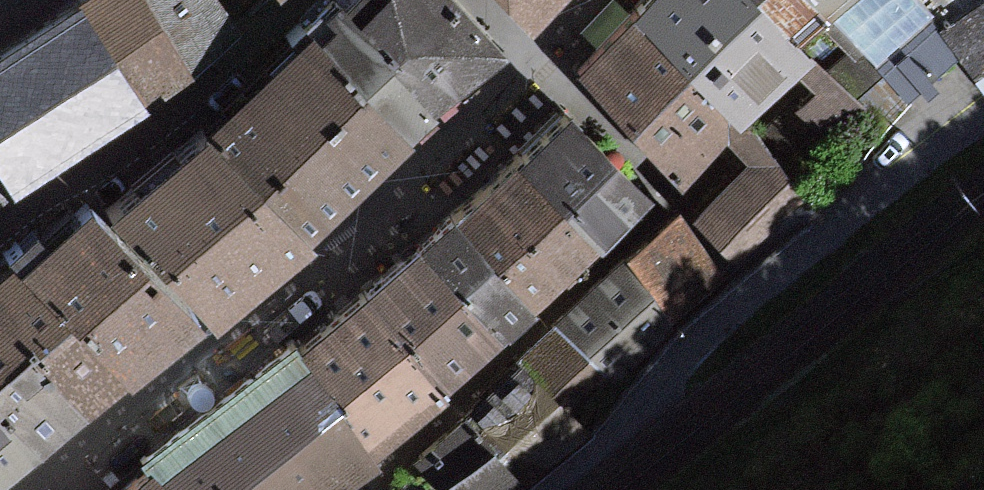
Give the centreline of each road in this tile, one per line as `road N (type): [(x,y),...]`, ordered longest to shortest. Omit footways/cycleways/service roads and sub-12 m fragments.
road 1 (residential): [(58,489),(228,351),(545,63)]
road 2 (residential): [(545,63),(670,195),(361,489)]
road 3 (residential): [(983,123),(838,226),(690,349),(596,454),(550,489)]
road 4 (residential): [(0,237),(302,0)]

